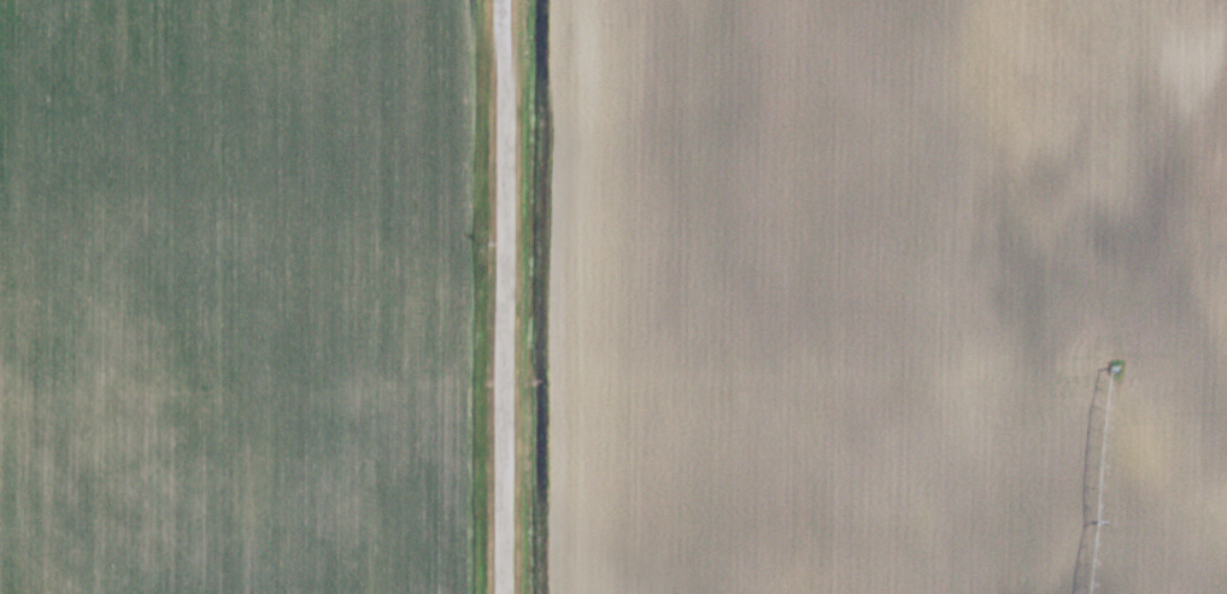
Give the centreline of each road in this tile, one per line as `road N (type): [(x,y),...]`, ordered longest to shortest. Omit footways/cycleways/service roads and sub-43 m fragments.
road 1 (residential): [(505,593),(502,0)]

